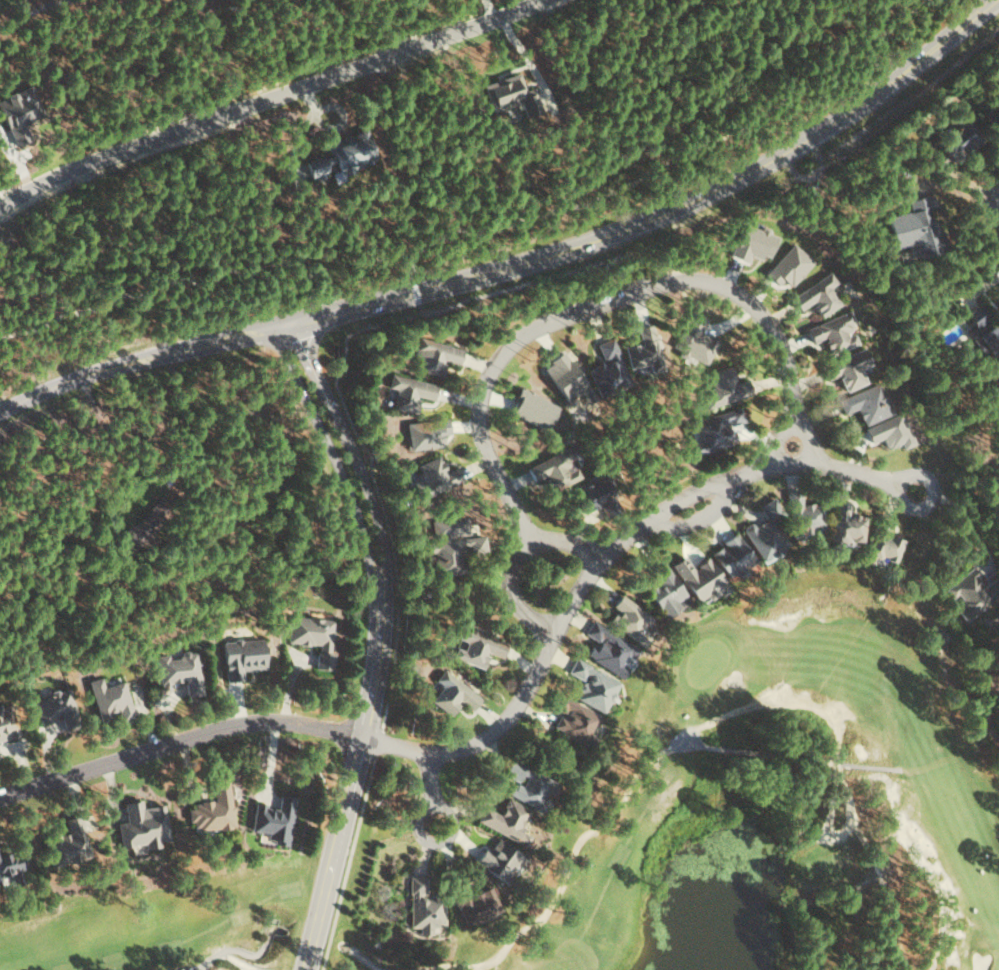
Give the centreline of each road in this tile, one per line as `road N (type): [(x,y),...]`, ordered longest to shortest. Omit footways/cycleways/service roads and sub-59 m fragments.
road 1 (tertiary): [(995,0),(816,137),(649,222),(472,281),(108,370),(0,413)]
road 2 (residential): [(797,470),(788,371),(748,308),(687,291),(598,311),(523,343),(492,371),(488,432),(508,504),(572,606)]
road 3 (residential): [(922,492),(807,468),(742,480),(600,557),(516,706),(476,744),(439,753),(365,738)]
road 4 (tertiary): [(306,969),(388,621),(381,534),(300,325)]
road 5 (residential): [(0,200),(62,169),(310,91),(552,0)]
road 6 (residential): [(0,801),(239,727),(289,723),(365,738)]
road 7 (residential): [(439,845),(459,824),(438,805),(424,811),(419,826),(425,840),(439,845)]

